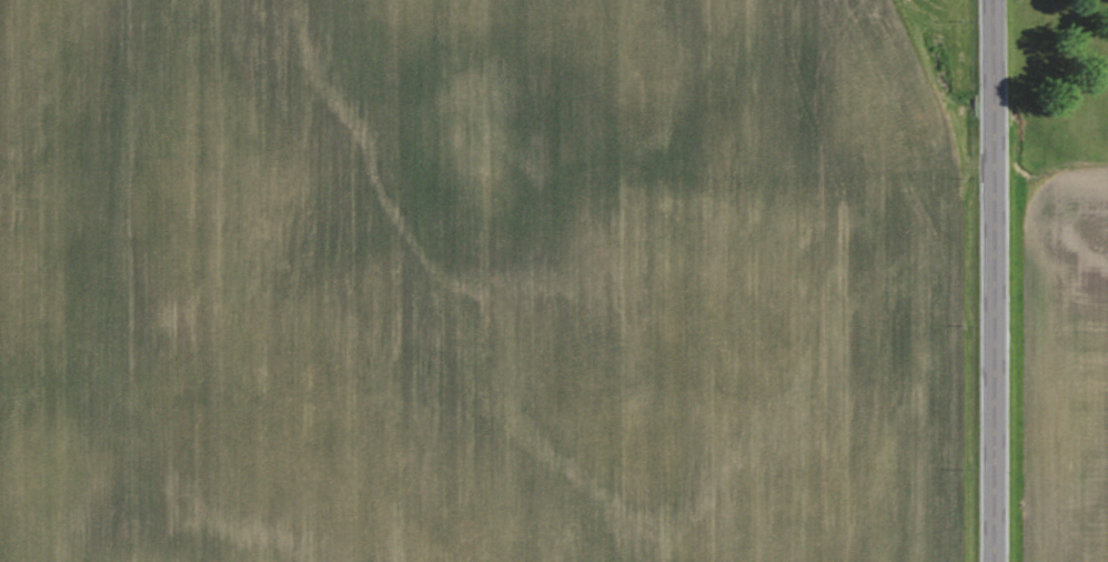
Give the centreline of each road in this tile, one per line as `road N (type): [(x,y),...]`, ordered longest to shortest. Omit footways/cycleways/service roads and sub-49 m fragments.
road 1 (primary): [(984,561),(985,0)]

